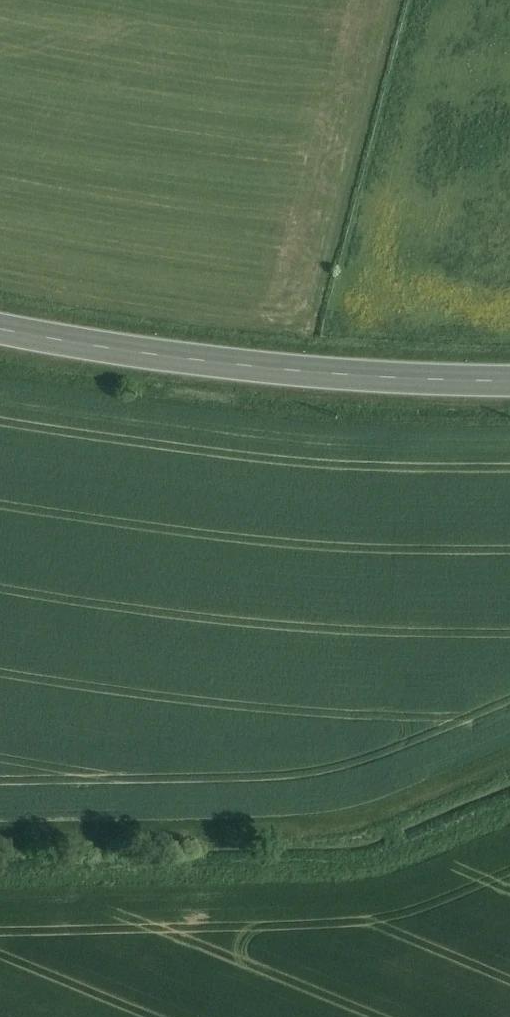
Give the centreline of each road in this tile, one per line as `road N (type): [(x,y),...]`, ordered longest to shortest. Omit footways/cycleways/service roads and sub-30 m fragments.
road 1 (secondary): [(509,380),(356,378),(89,355),(0,332)]

